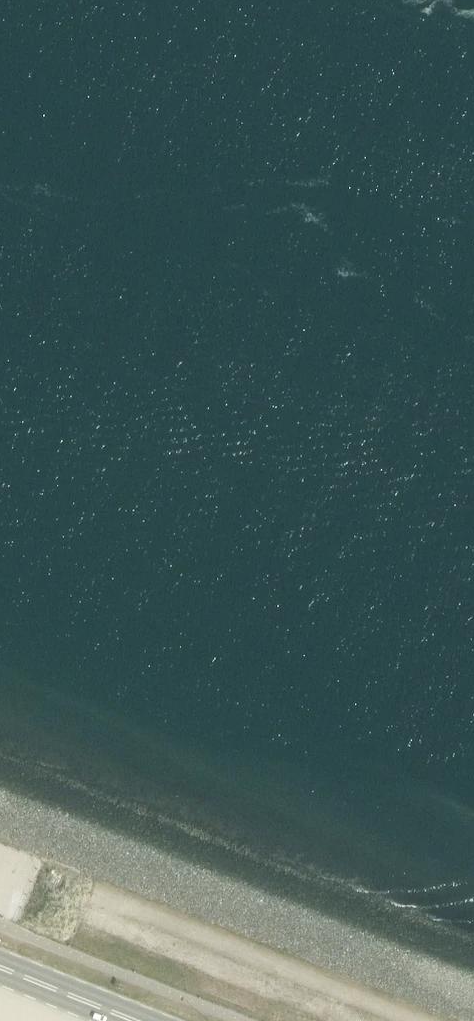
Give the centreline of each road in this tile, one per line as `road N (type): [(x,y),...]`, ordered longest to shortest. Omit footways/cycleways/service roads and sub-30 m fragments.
road 1 (secondary): [(0,970),(128,1020)]

